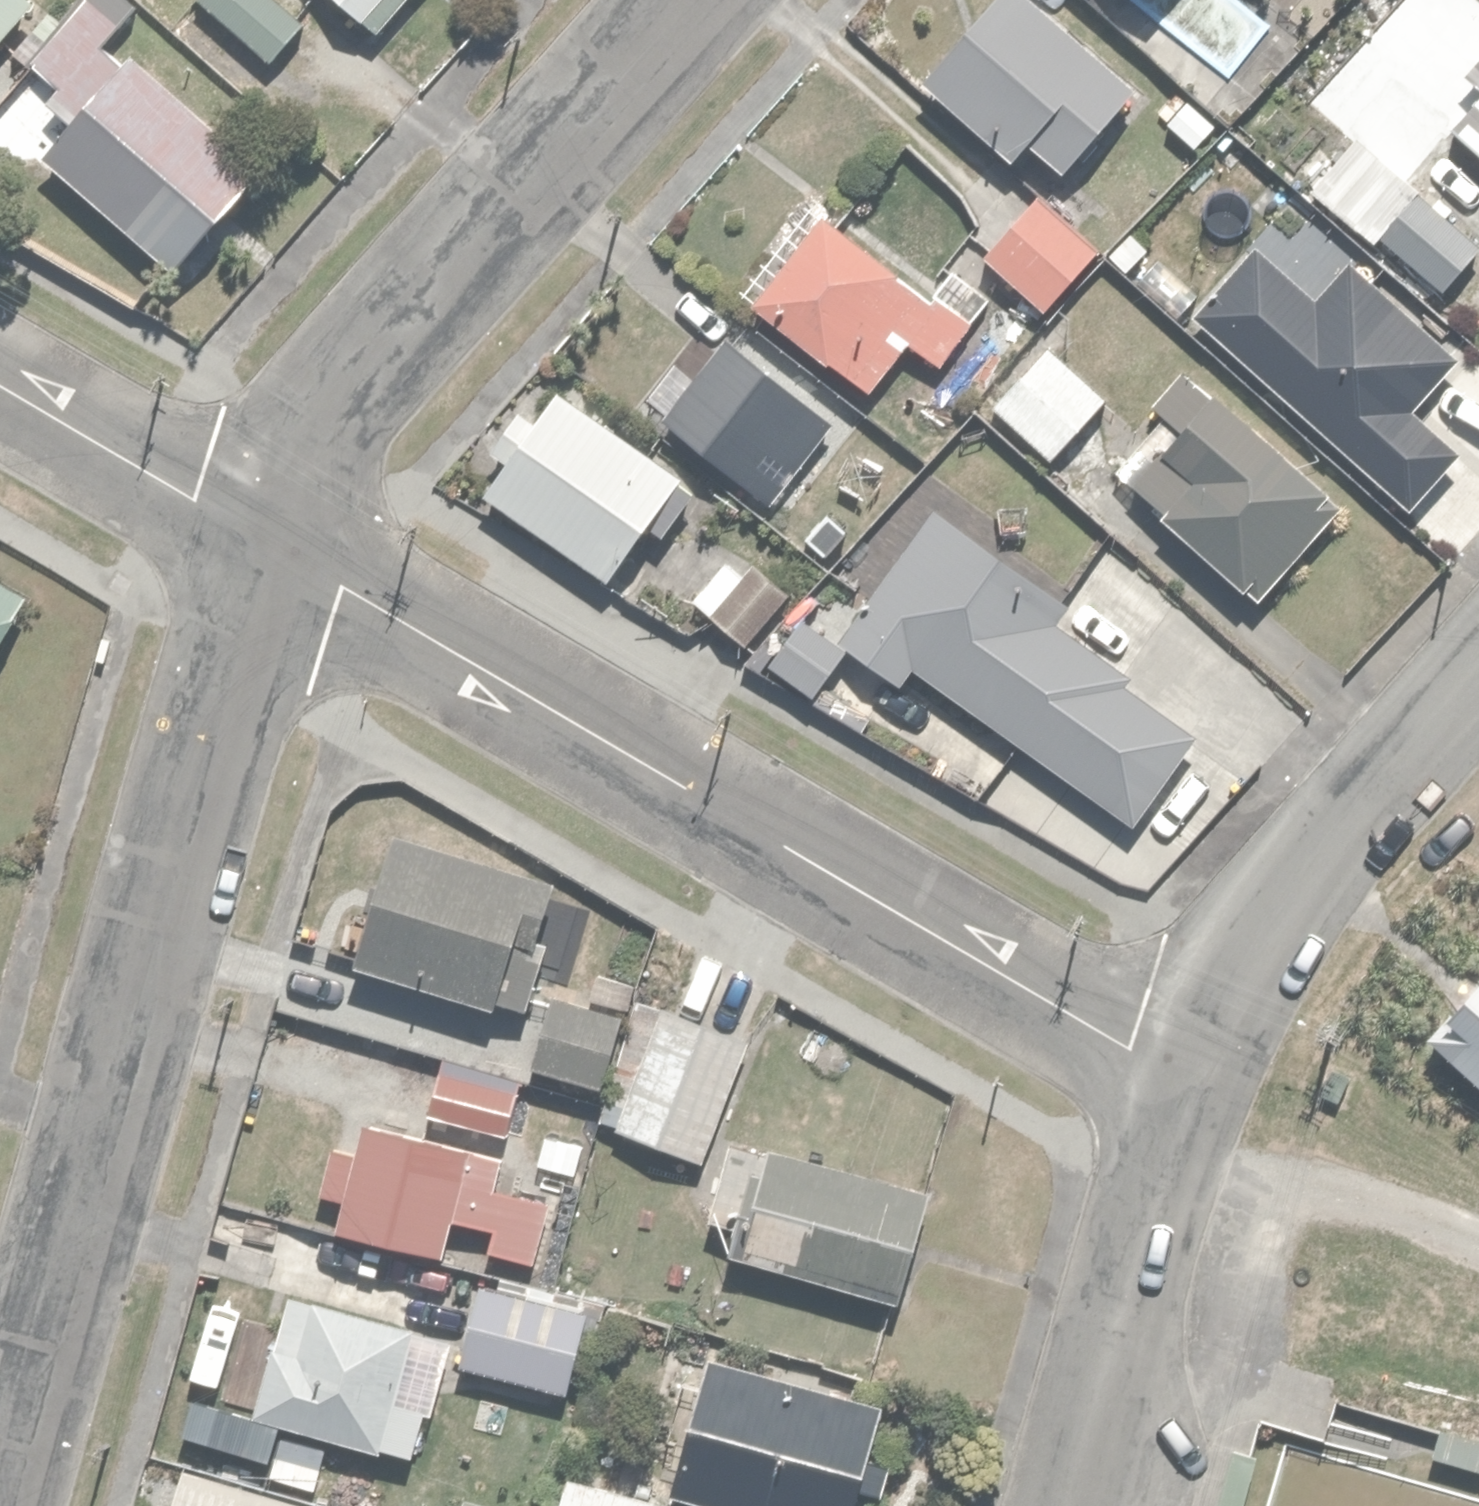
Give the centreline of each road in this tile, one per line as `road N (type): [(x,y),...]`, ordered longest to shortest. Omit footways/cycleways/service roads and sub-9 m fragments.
road 1 (residential): [(1202,1074),(1118,1036),(269,541)]
road 2 (residential): [(0,1472),(201,734),(269,541)]
road 3 (residential): [(269,541),(307,450),(361,367),(686,0)]
road 4 (residential): [(1478,680),(1288,912),(1202,1074)]
road 5 (residential): [(1202,1074),(1077,1505)]
road 6 (residential): [(269,541),(0,380)]

